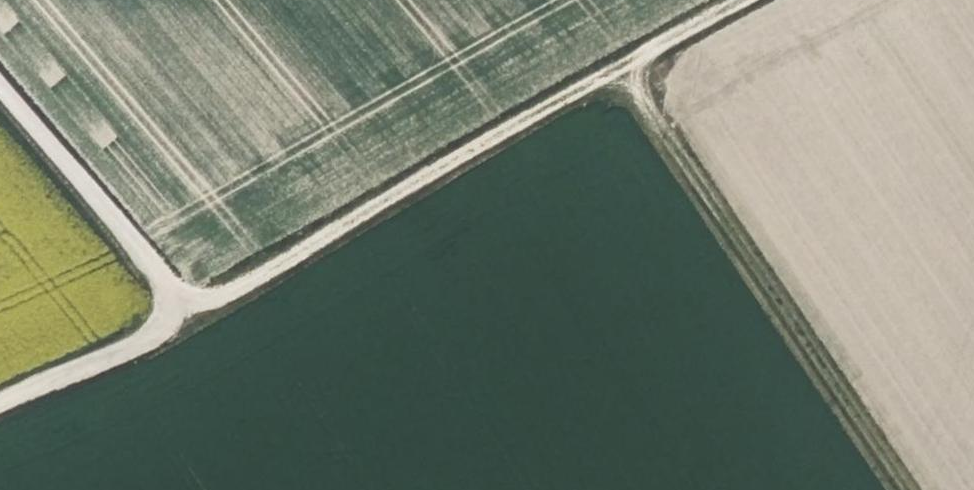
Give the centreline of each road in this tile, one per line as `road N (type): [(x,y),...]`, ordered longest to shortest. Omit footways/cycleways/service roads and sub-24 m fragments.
road 1 (track): [(164,281),(193,301),(223,296),(462,151),(741,0)]
road 2 (track): [(622,68),(906,489)]
road 3 (track): [(0,86),(164,281)]
road 4 (track): [(0,402),(142,341)]

